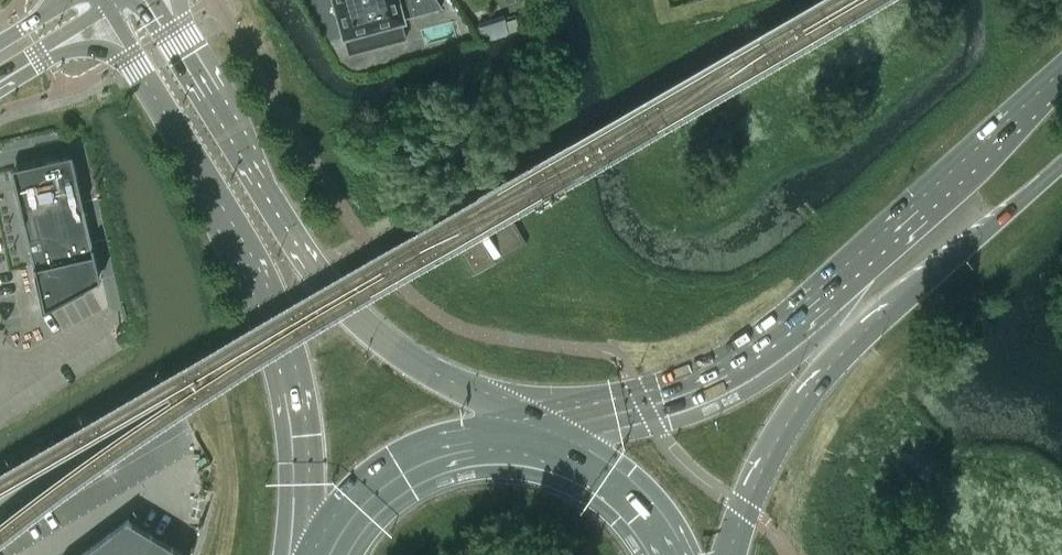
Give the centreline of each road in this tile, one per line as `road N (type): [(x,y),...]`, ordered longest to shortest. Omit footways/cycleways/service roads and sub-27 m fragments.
road 1 (primary): [(1061,74),(782,322),(660,393),(551,425)]
road 2 (secondary): [(108,8),(281,304),(306,437),(301,545)]
road 3 (secondary): [(522,419),(422,357),(319,276),(155,0)]
road 4 (primary): [(723,554),(786,430),(831,367),(1061,162)]
road 5 (primary): [(522,419),(453,422),(394,443),(345,481),(301,545)]
road 6 (primary): [(694,554),(647,480),(586,437),(551,425)]
road 7 (unclassified): [(0,75),(108,8)]

